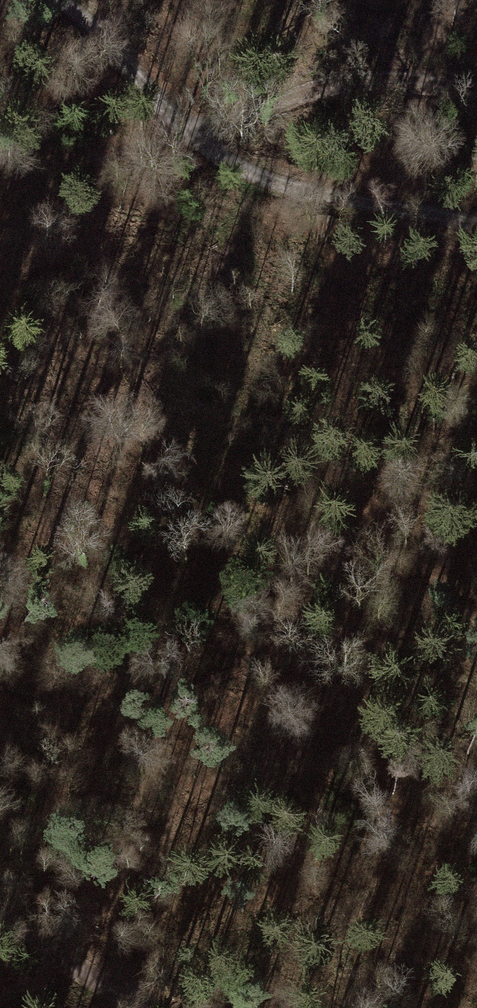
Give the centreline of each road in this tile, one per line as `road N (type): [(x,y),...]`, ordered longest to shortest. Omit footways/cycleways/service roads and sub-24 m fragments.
road 1 (track): [(0,678),(67,698),(170,689),(270,655),(464,441),(476,440)]
road 2 (track): [(59,0),(165,110),(240,164),(476,229)]
road 3 (track): [(196,131),(353,81),(476,89)]
road 4 (track): [(0,927),(143,1007)]

